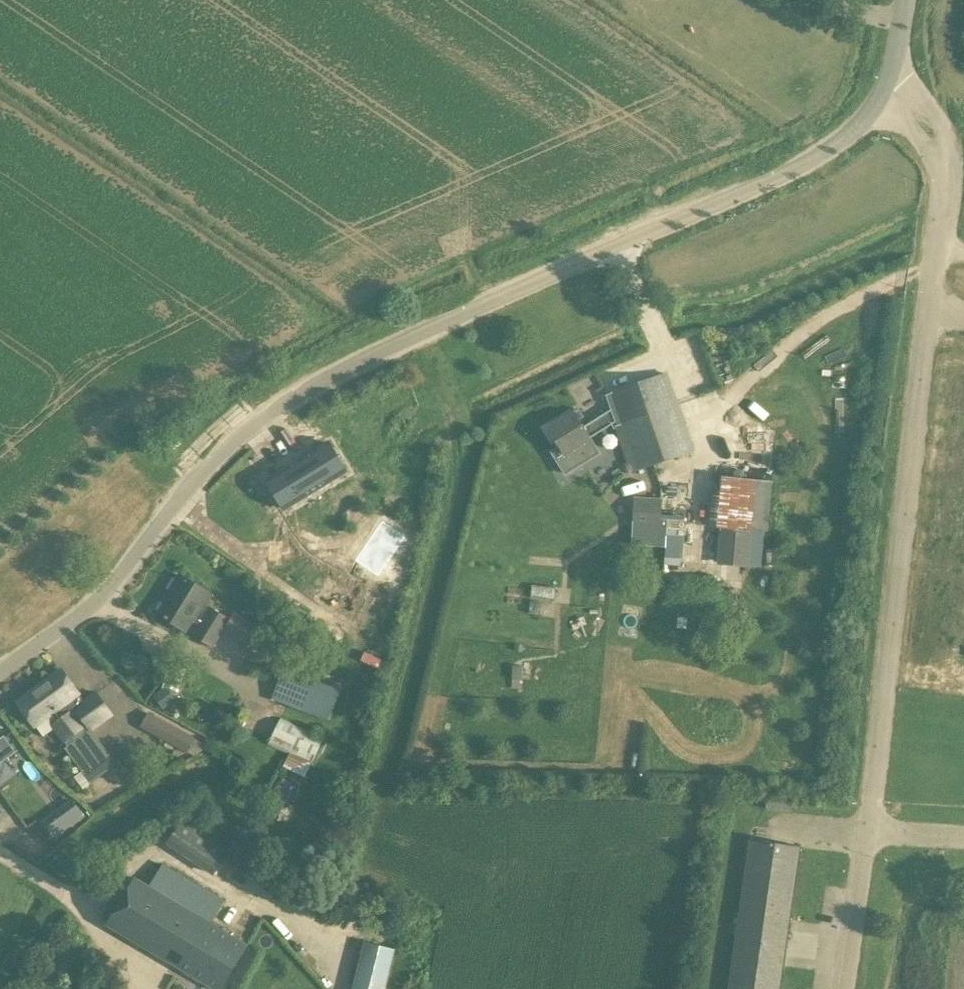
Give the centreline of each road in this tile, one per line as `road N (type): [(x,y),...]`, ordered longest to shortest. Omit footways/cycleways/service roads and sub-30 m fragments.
road 1 (unclassified): [(0,672),(96,599),(203,474),(291,399),(749,189),(809,157),(866,112)]
road 2 (unclassified): [(928,312),(846,988)]
road 3 (track): [(74,278),(0,435)]
road 4 (unclassified): [(943,176),(928,312)]
road 5 (unclassified): [(943,176),(937,119),(895,69)]

